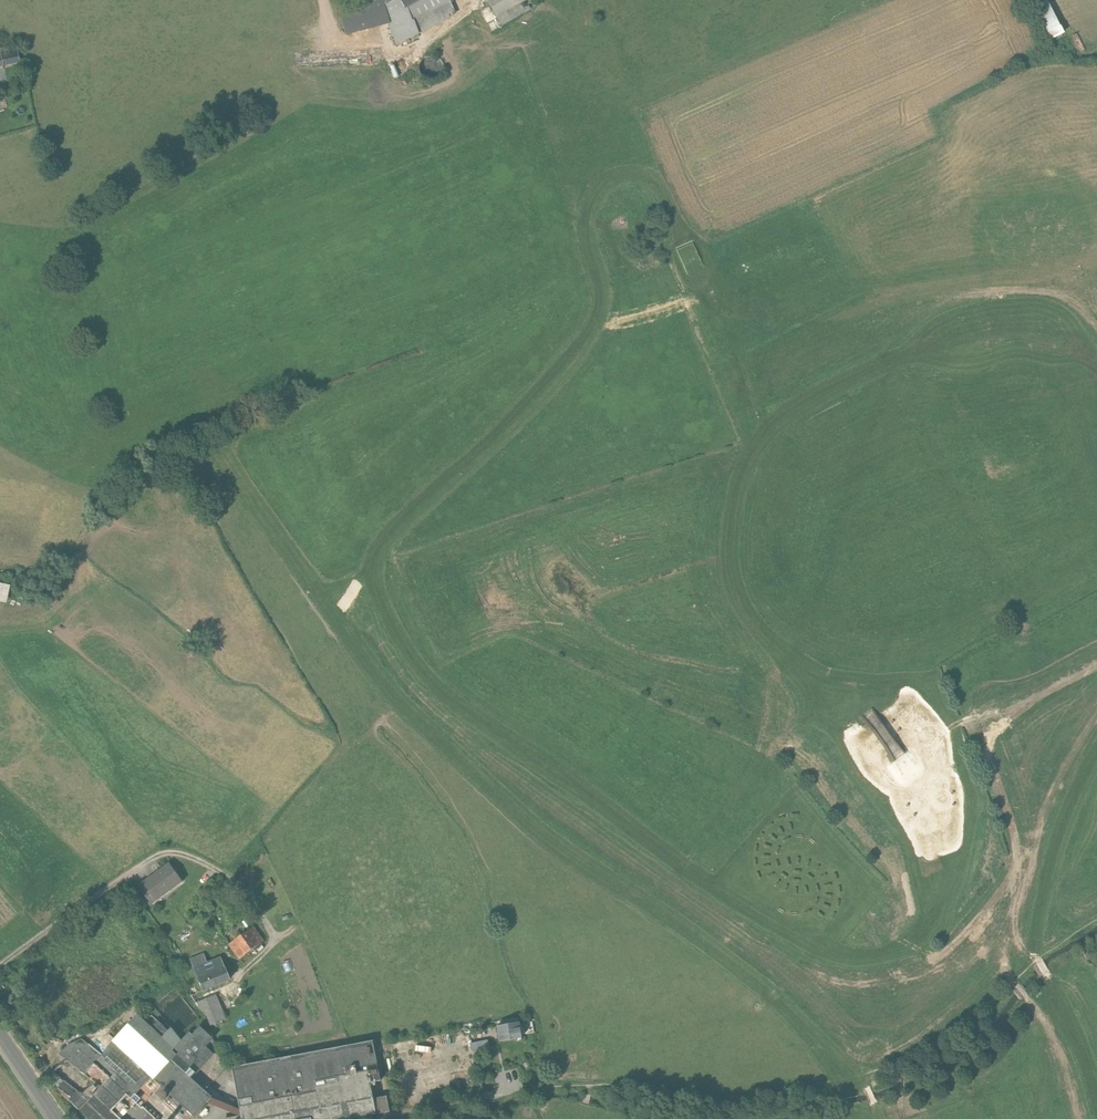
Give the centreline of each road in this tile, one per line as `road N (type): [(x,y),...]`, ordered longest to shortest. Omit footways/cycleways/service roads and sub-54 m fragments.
road 1 (track): [(0,966),(164,854),(222,874)]
road 2 (track): [(223,997),(275,936),(222,874)]

